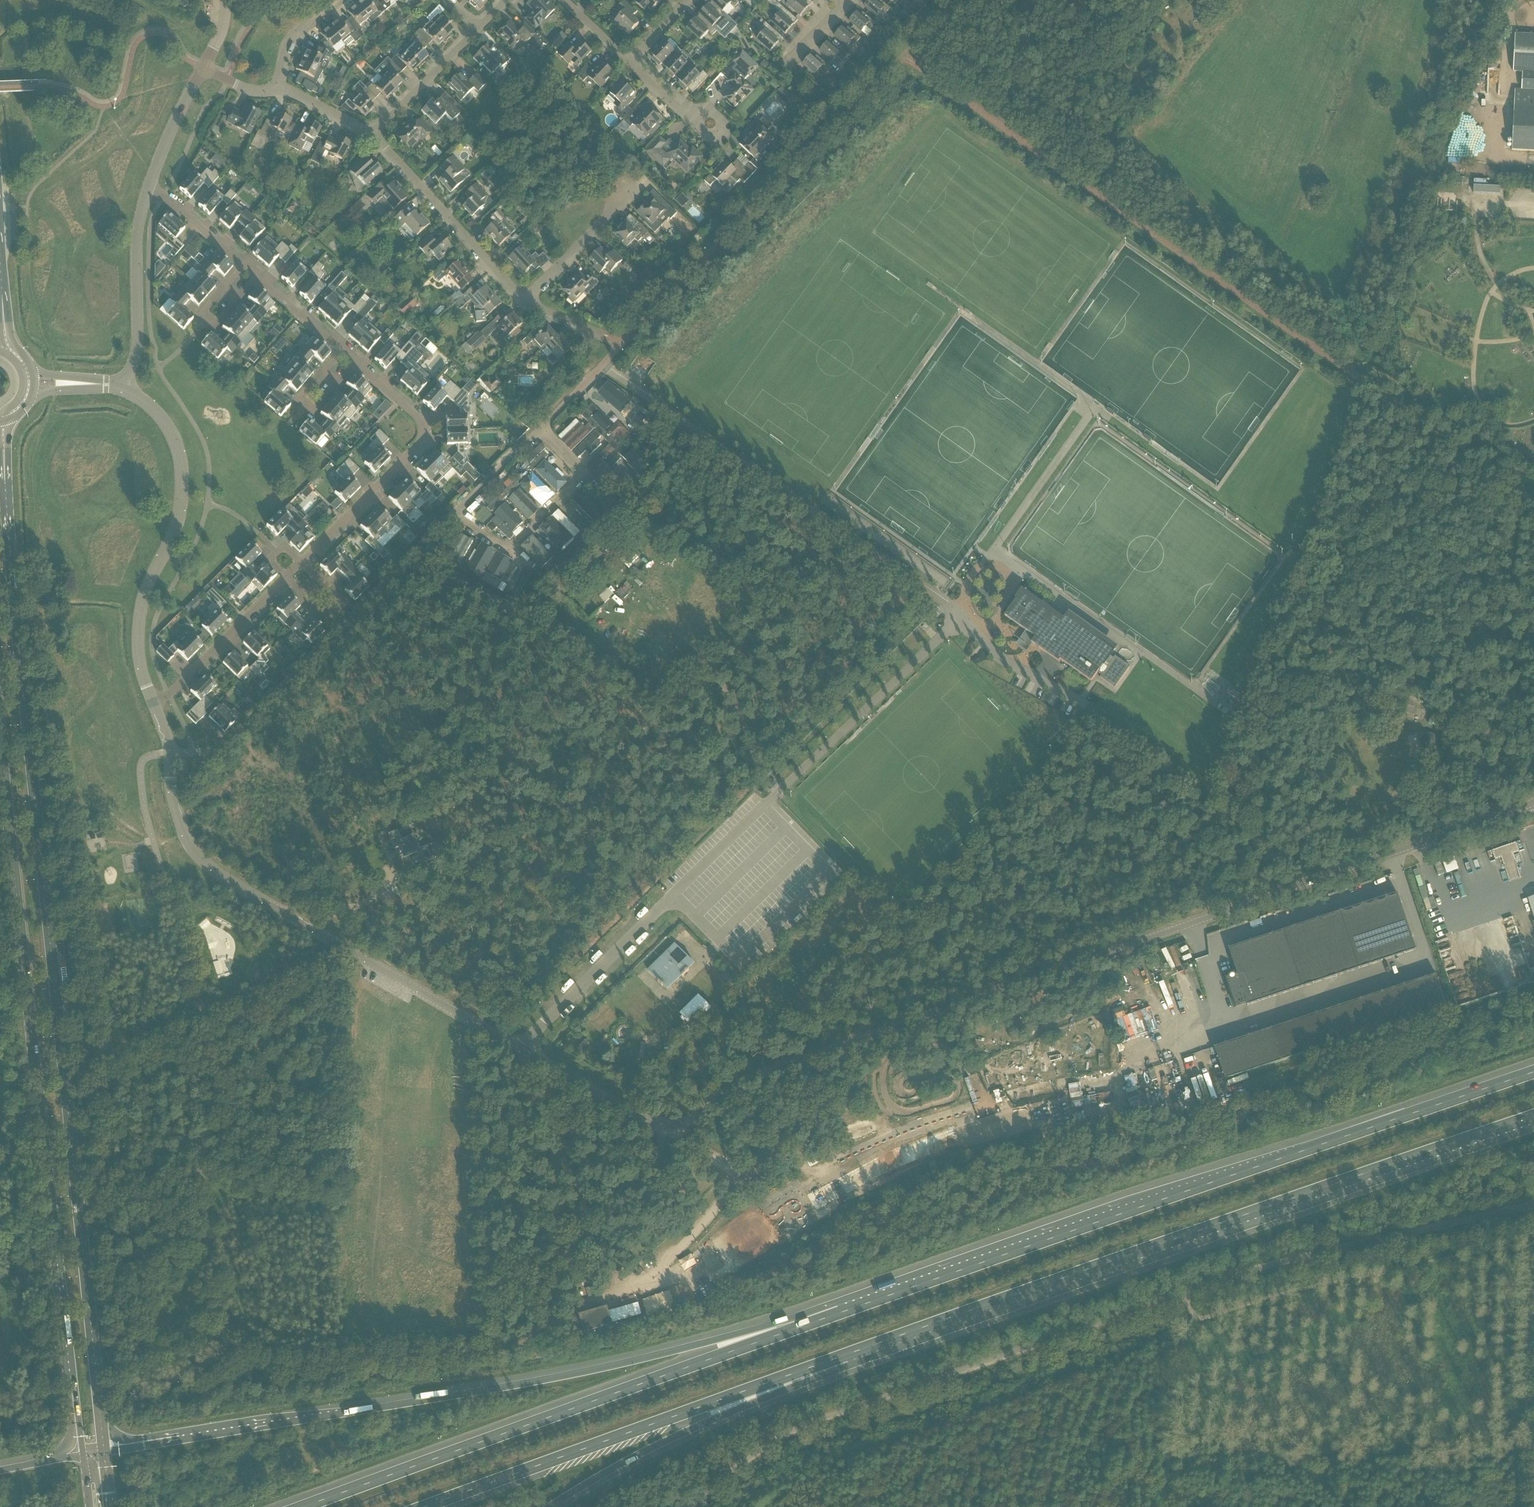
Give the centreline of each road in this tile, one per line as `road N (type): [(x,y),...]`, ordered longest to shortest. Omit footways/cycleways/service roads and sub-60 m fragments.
road 1 (tertiary): [(1533,802),(751,1078),(693,1120),(668,1126),(635,1116),(212,869),(187,845),(169,754)]
road 2 (secondary): [(105,1452),(4,473)]
road 3 (unclassified): [(687,1506),(794,1429),(995,1357),(1187,1292),(1533,1204)]
road 4 (motorway): [(841,1313),(585,1372),(105,1452)]
road 5 (motorway): [(829,1361),(1533,1117)]
road 6 (motorway): [(1533,1074),(841,1313)]
road 7 (secondary): [(0,739),(83,1455)]
road 8 (track): [(1187,1292),(1196,1320),(1521,1246),(1533,1268),(1525,1506)]
road 9 (motorway): [(841,1313),(303,1506)]
road 10 (unclassified): [(169,754),(214,746),(235,732),(568,403)]
road 11 (motorway): [(424,1506),(829,1361)]
road 12 (tertiary): [(151,703),(135,647),(143,603),(178,521),(182,474),(161,416),(123,388)]
road 13 (motorway): [(549,1506),(829,1361)]
road 14 (residential): [(374,134),(526,298)]
road 15 (unclassified): [(123,388),(137,349),(139,222),(150,181)]
road 16 (residential): [(151,703),(175,690),(287,578)]
road 17 (residential): [(301,563),(424,429)]
road 18 (residential): [(260,274),(215,327),(199,312),(245,260)]
road 19 (residential): [(476,27),(374,134)]
road 20 (residential): [(526,298),(622,197)]
road 21 (unclassified): [(150,181),(203,67)]
road 22 (residential): [(260,274),(355,356)]
road 23 (residential): [(150,181),(245,260)]
road 24 (track): [(391,578),(465,612),(497,636)]

